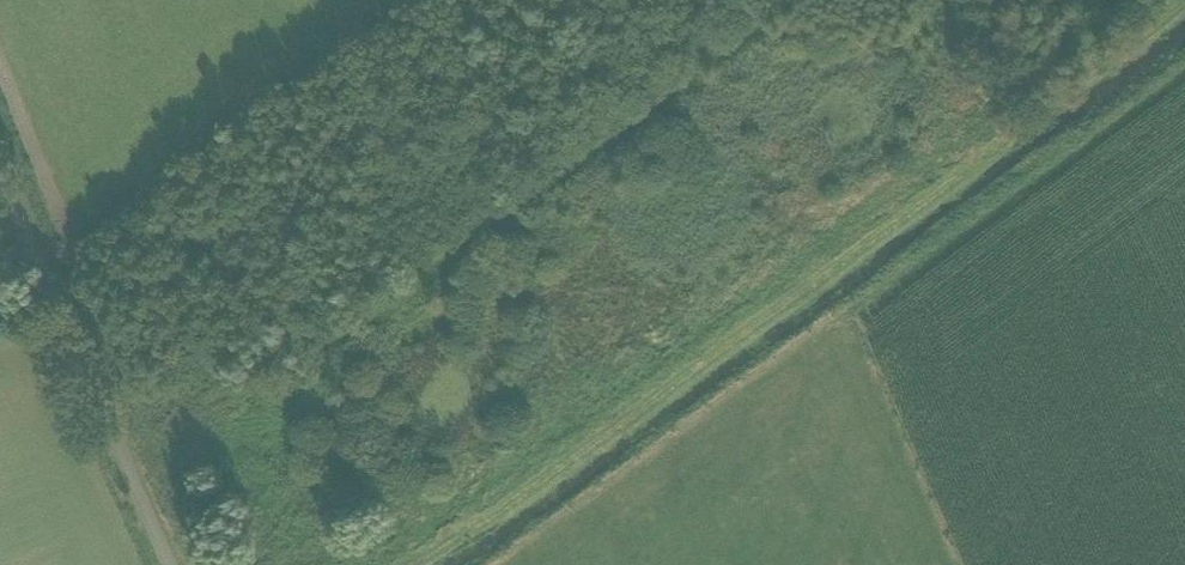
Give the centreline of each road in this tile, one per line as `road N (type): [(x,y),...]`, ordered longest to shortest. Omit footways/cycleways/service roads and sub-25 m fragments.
road 1 (track): [(91,250),(155,244),(215,264),(281,327),(328,343),(801,0)]
road 2 (unclassified): [(167,564),(0,173)]

